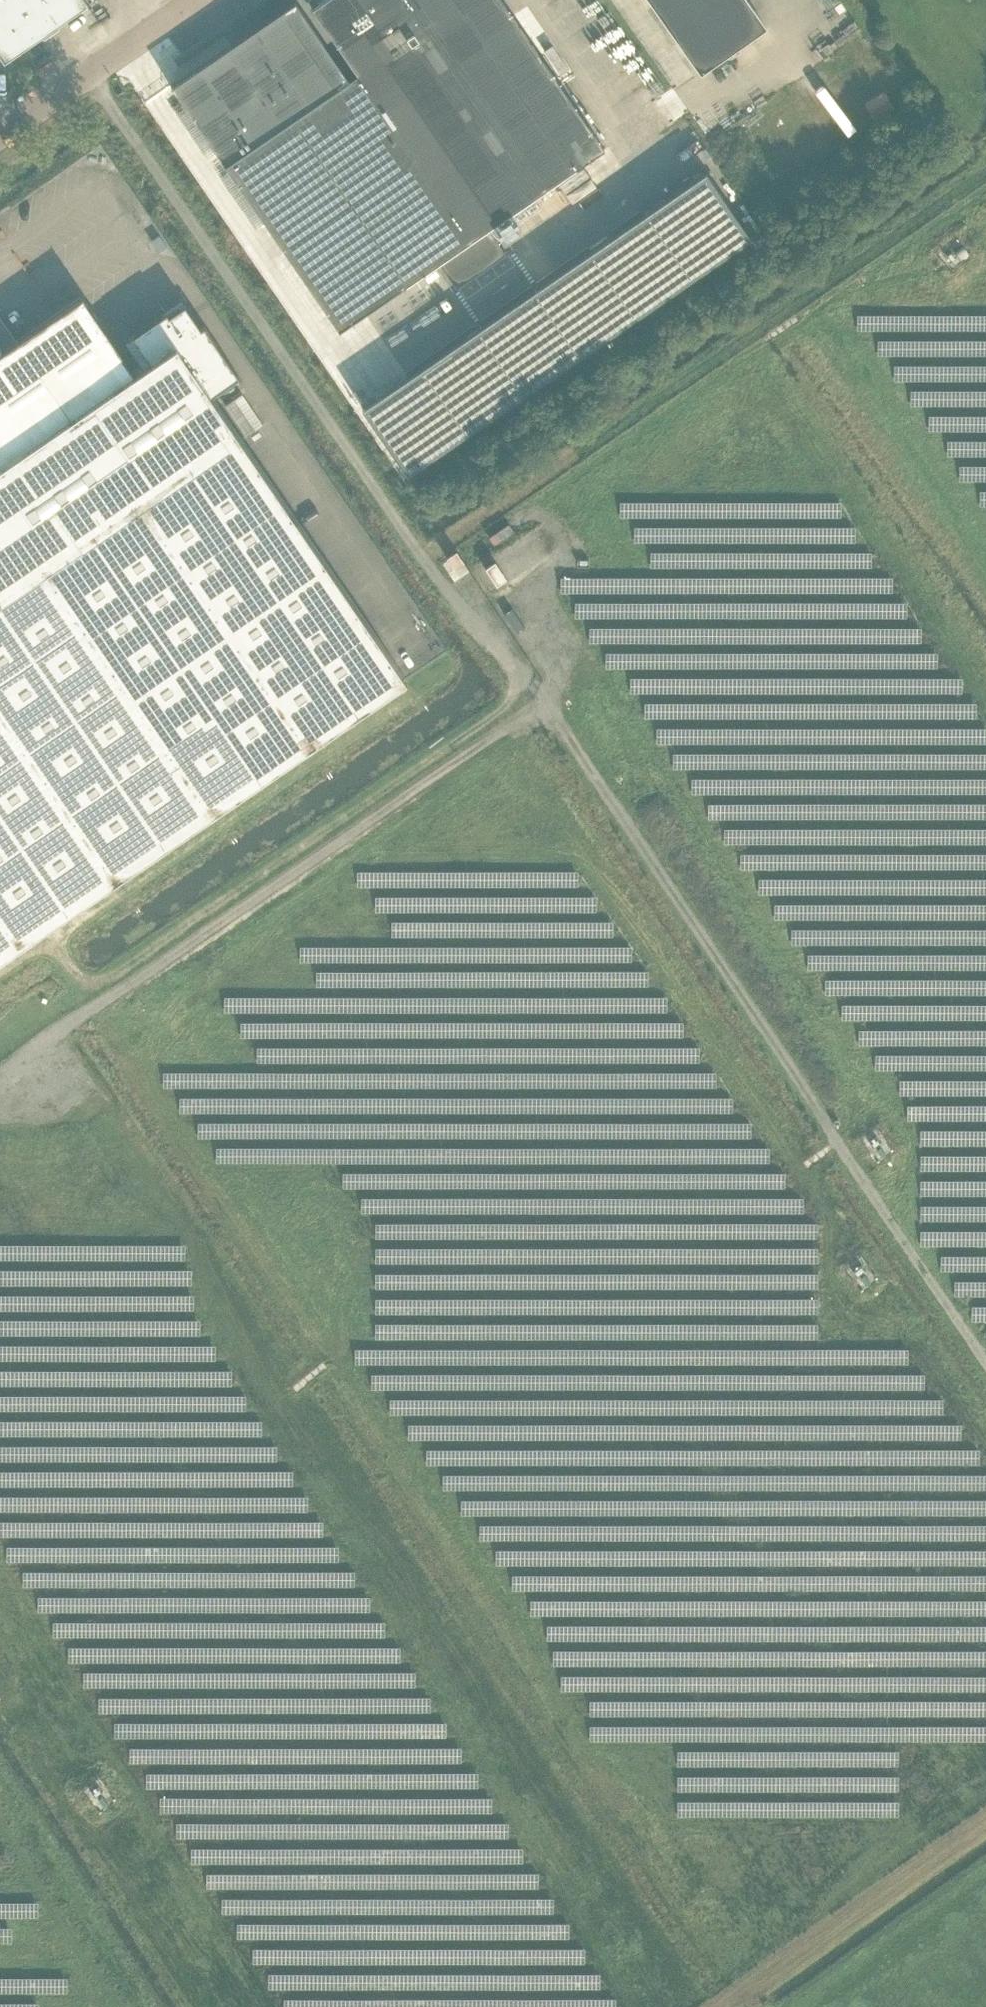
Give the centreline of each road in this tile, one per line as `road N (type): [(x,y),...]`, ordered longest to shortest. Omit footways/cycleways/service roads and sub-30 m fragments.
road 1 (unclassified): [(0,130),(193,0)]

